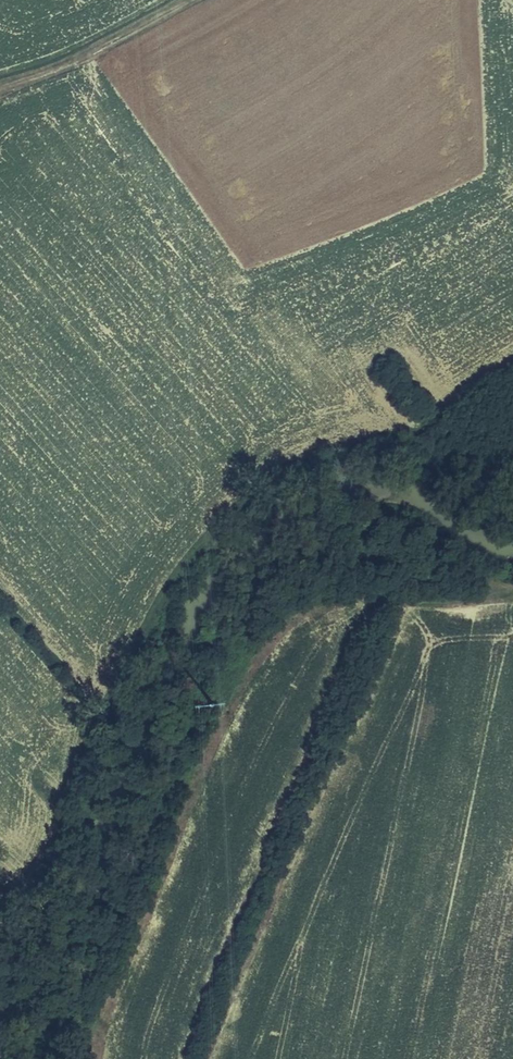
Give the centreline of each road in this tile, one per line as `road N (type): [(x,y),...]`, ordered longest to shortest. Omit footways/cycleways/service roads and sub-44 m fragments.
road 1 (track): [(0,85),(184,0)]

